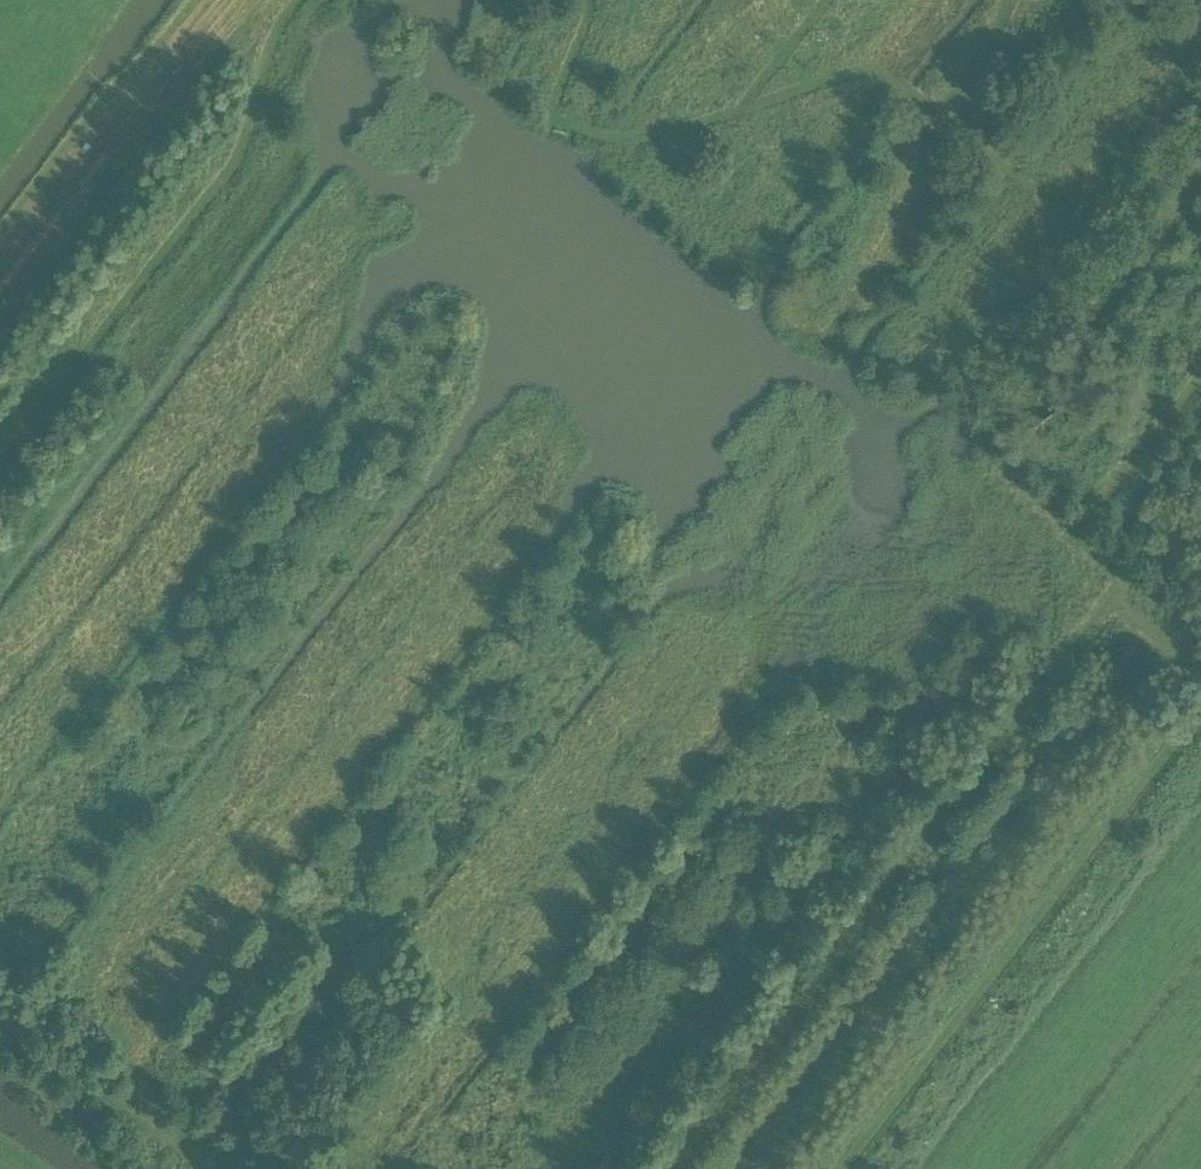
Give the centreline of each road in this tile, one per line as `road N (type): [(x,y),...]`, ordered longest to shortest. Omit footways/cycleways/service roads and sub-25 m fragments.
road 1 (track): [(923,0),(878,62),(687,127),(621,137),(553,111),(588,0)]
road 2 (track): [(866,67),(1008,170),(1054,189),(1200,17)]
road 3 (track): [(1015,0),(944,120)]

